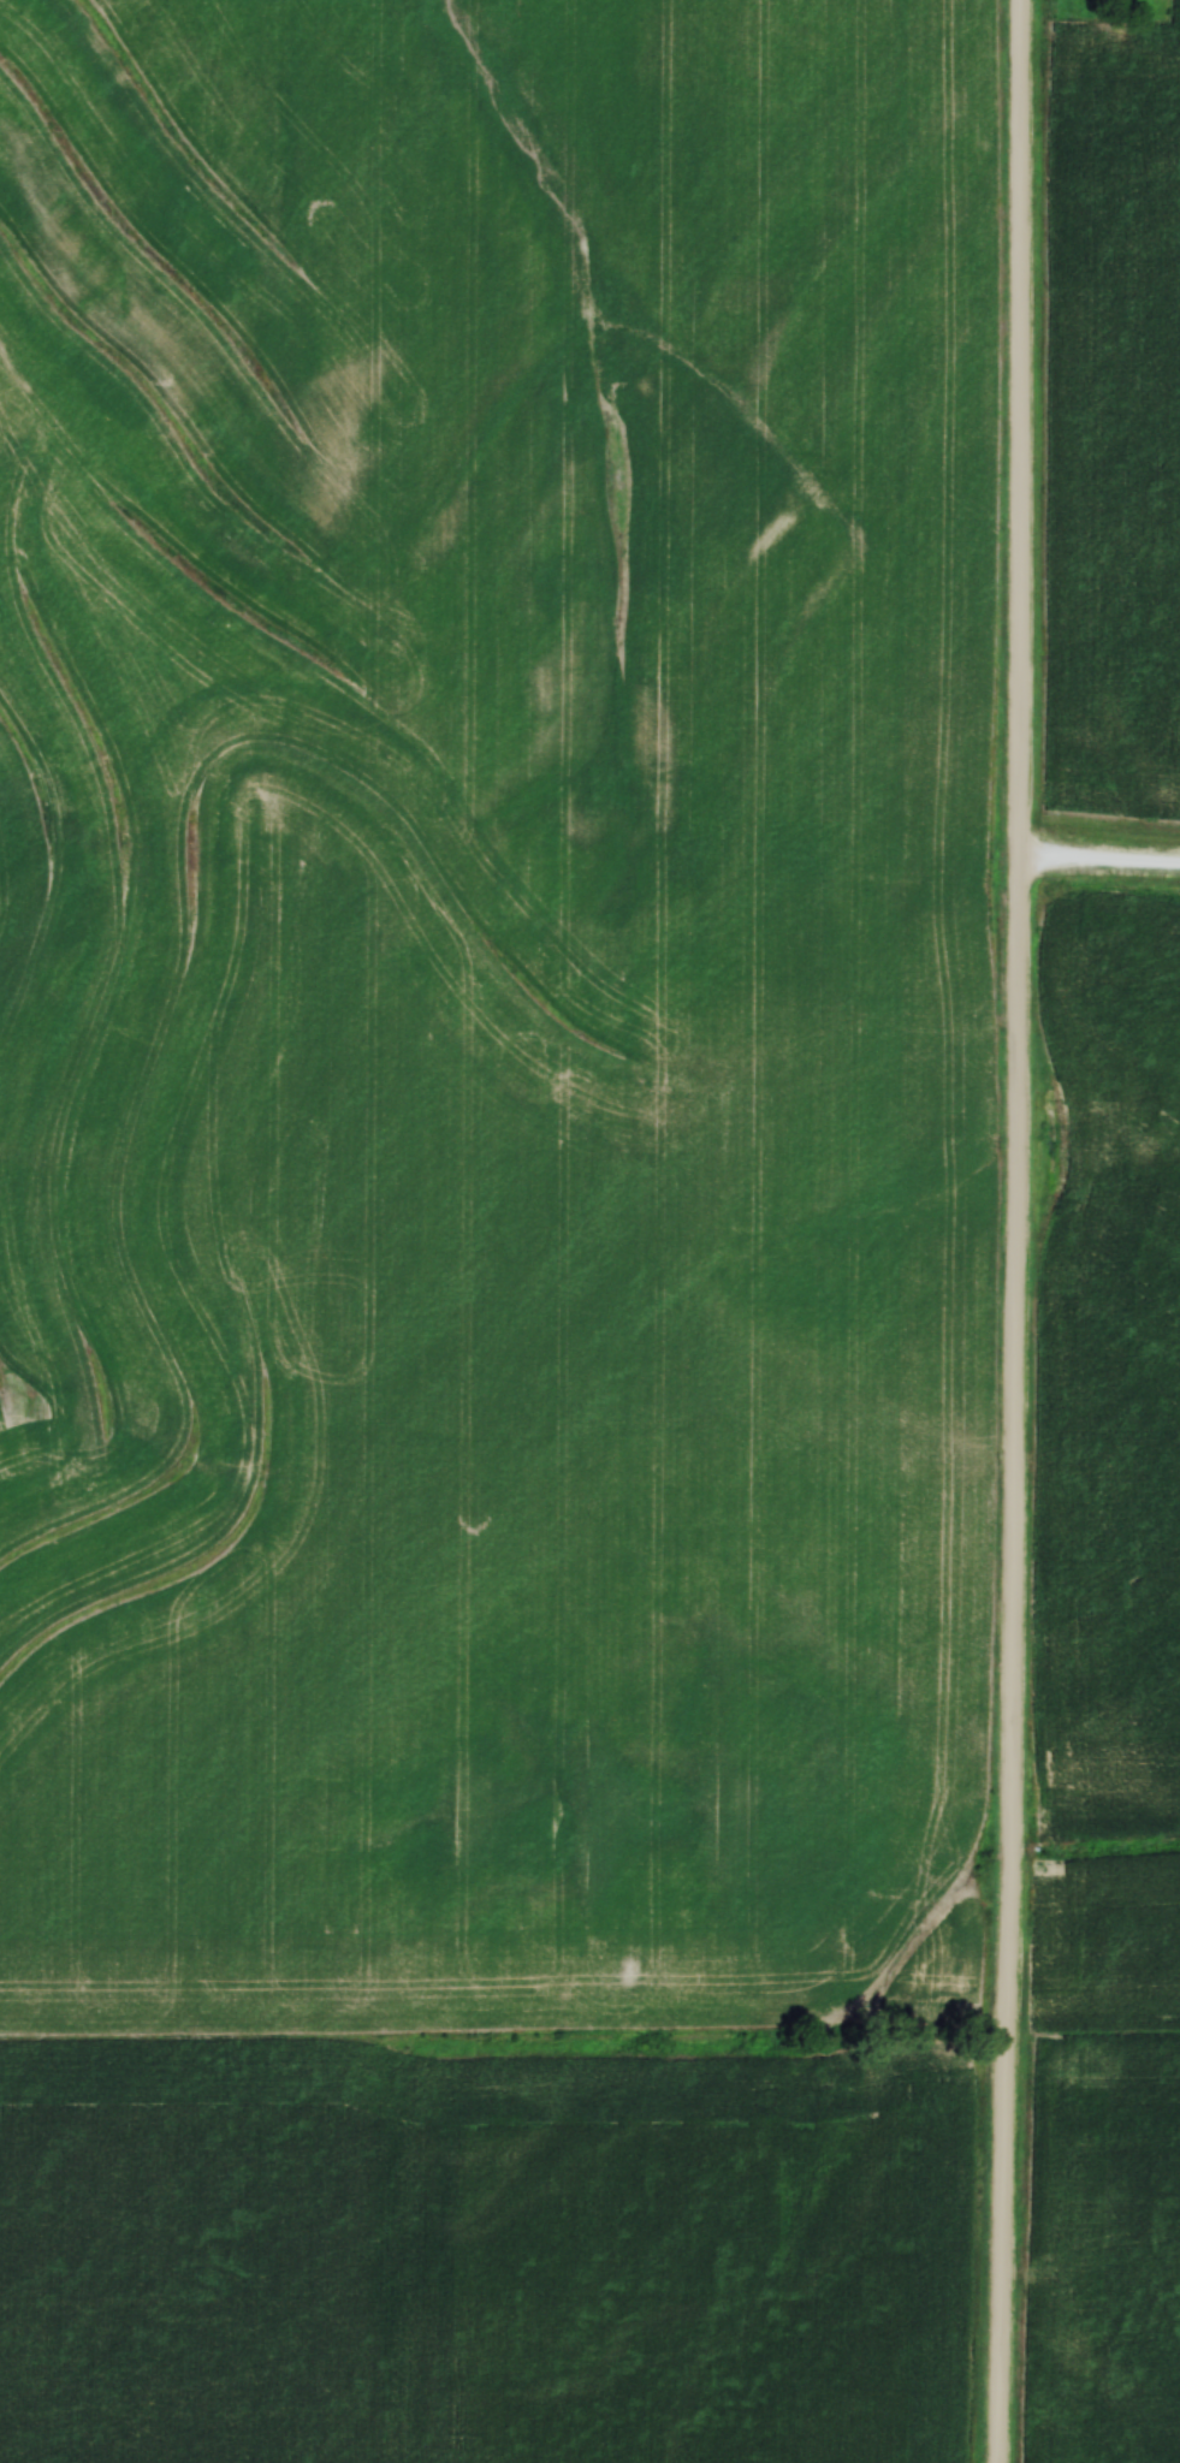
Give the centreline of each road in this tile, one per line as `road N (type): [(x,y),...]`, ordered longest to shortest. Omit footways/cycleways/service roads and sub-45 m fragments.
road 1 (residential): [(992,2462),(1012,1472),(1017,0)]

